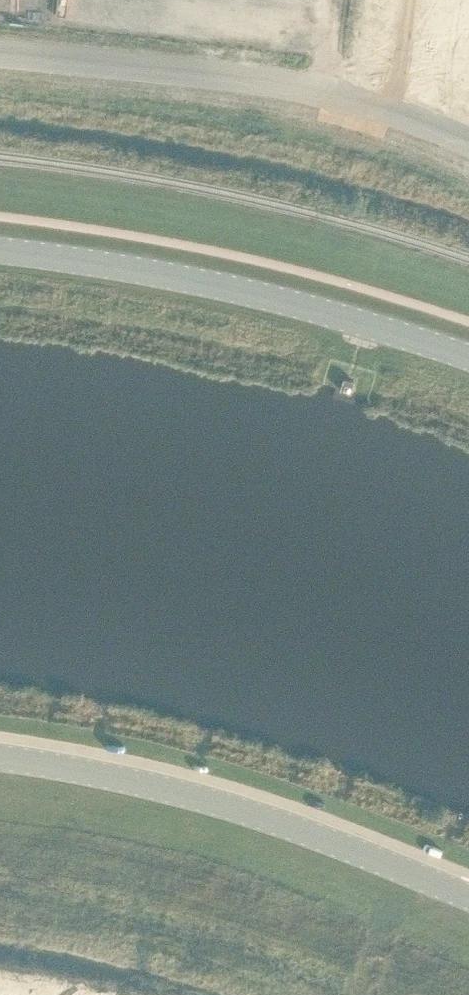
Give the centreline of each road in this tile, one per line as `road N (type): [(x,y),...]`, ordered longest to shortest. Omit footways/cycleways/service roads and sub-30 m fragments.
road 1 (tertiary): [(468,896),(212,800),(0,758)]
road 2 (tertiary): [(468,356),(230,289),(0,248)]
road 3 (unclassified): [(0,53),(229,76),(410,116),(468,139)]

